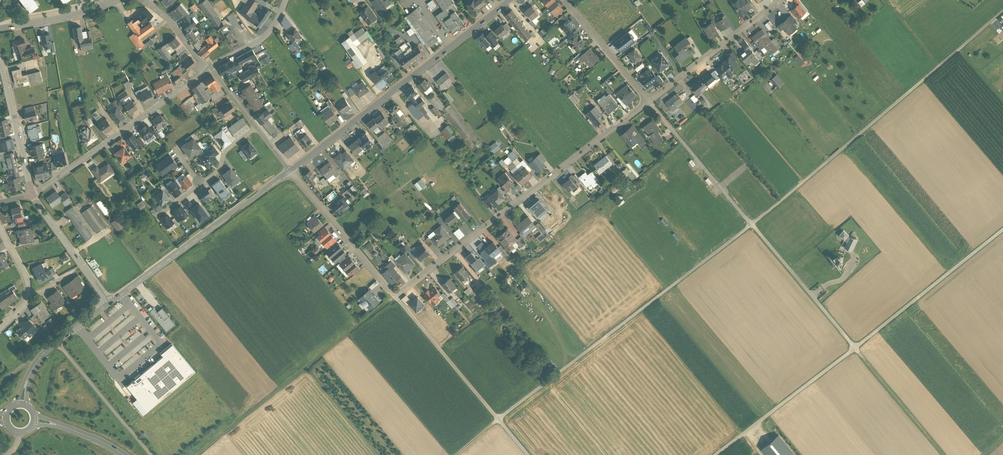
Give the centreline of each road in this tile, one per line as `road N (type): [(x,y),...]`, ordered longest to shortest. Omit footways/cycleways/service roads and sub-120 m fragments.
road 1 (track): [(959,49),(751,224),(497,419)]
road 2 (residential): [(647,100),(395,296),(290,170)]
road 3 (tertiary): [(510,0),(290,170)]
road 4 (track): [(395,296),(199,454)]
road 5 (track): [(647,100),(806,288)]
road 6 (tertiary): [(290,170),(110,302)]
road 7 (residential): [(32,195),(207,72)]
road 8 (track): [(1002,231),(855,348)]
road 9 (track): [(855,348),(717,454)]
road 10 (residential): [(784,0),(647,100)]
road 11 (track): [(395,296),(497,419)]
road 12 (track): [(152,454),(57,341)]
road 13 (residential): [(0,58),(32,195)]
road 14 (tertiary): [(110,302),(45,351),(27,377),(23,404)]
road 15 (track): [(855,348),(944,454)]
road 16 (residential): [(32,195),(110,302)]
road 17 (residential): [(565,0),(647,100)]
road 18 (residential): [(121,0),(0,30)]

